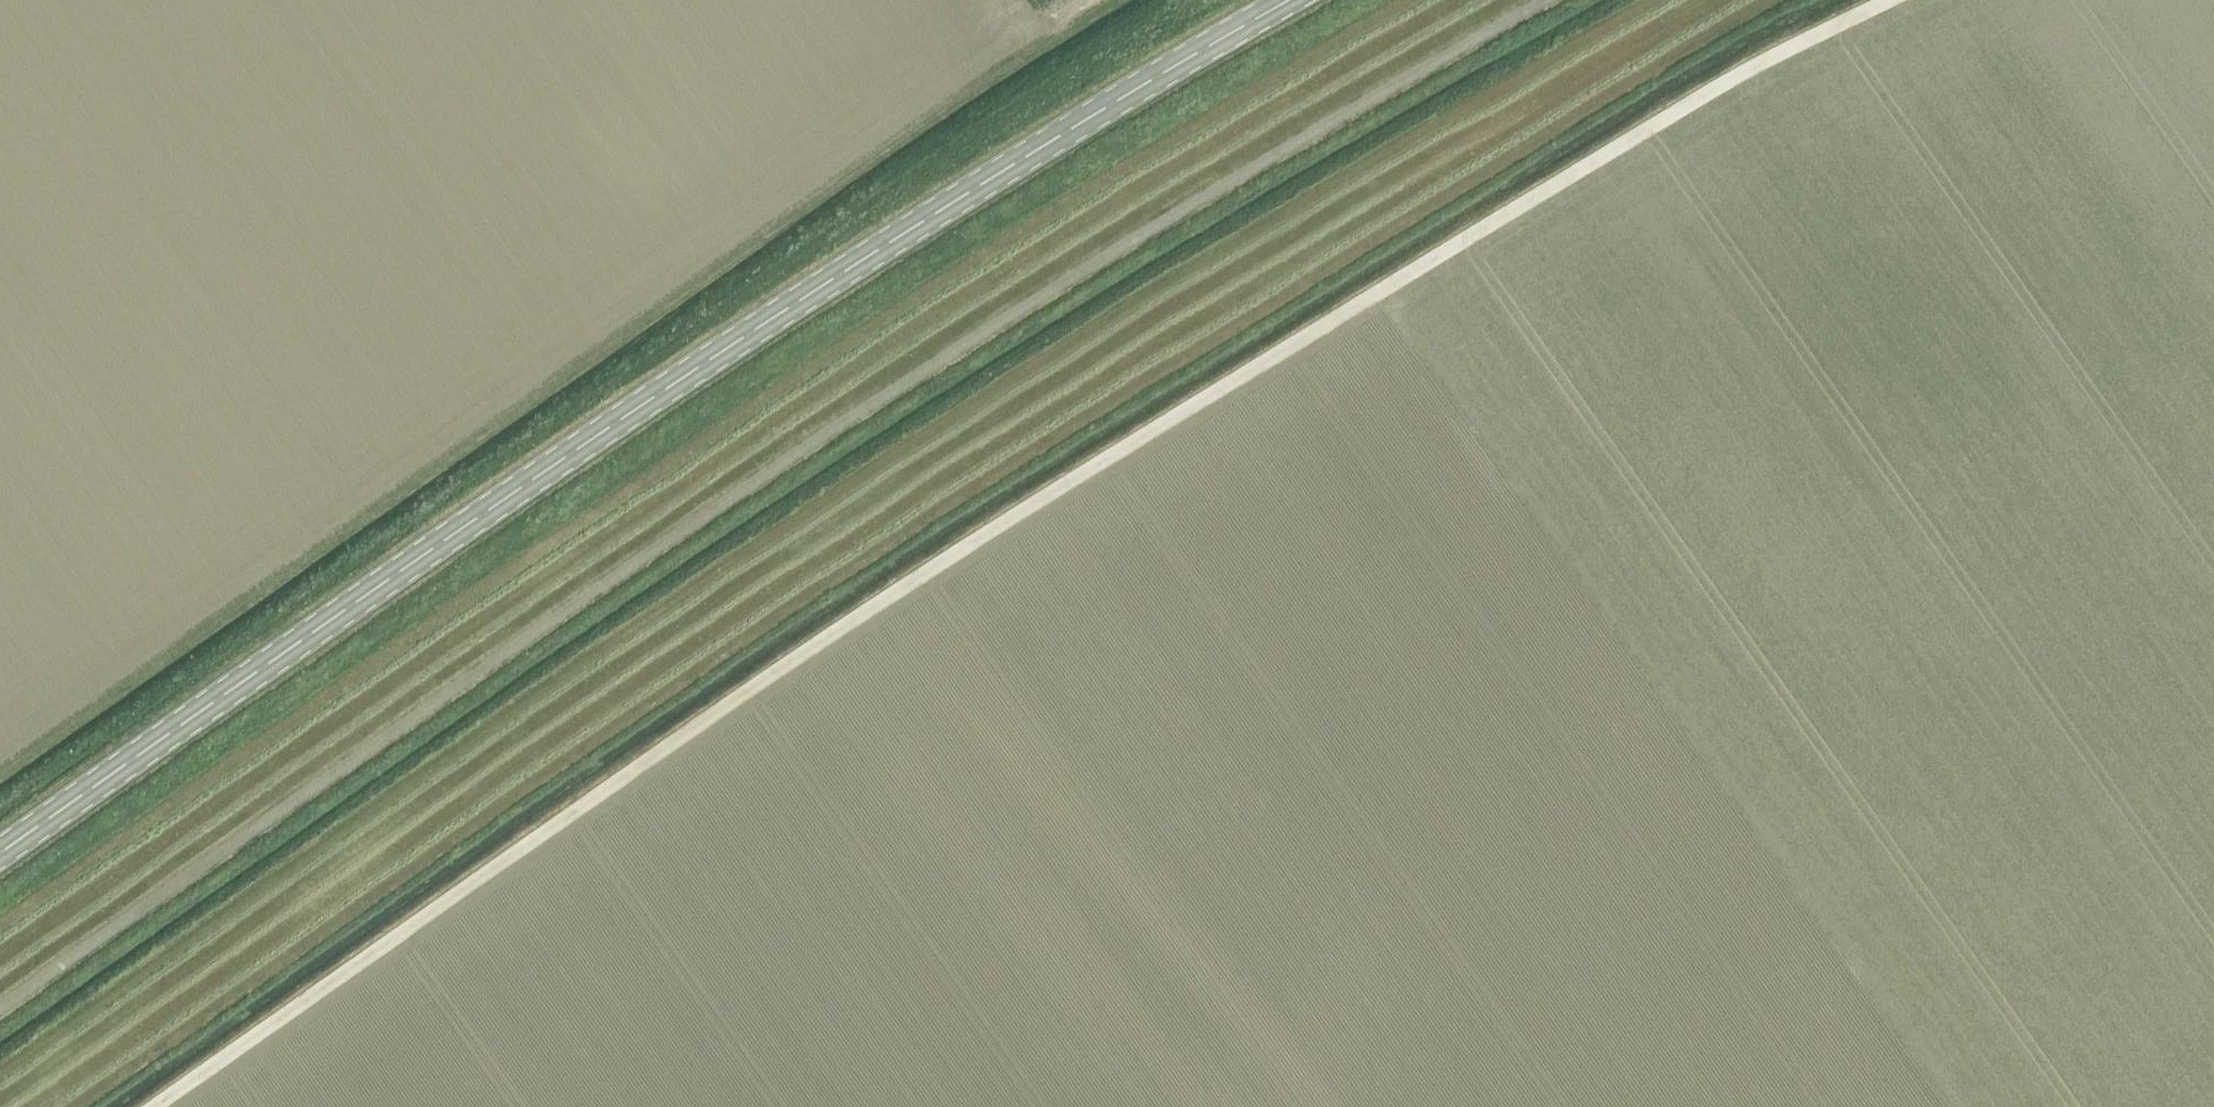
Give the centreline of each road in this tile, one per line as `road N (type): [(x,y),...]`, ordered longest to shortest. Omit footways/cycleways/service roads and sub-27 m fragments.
road 1 (secondary): [(0,853),(762,326),(1285,0)]

